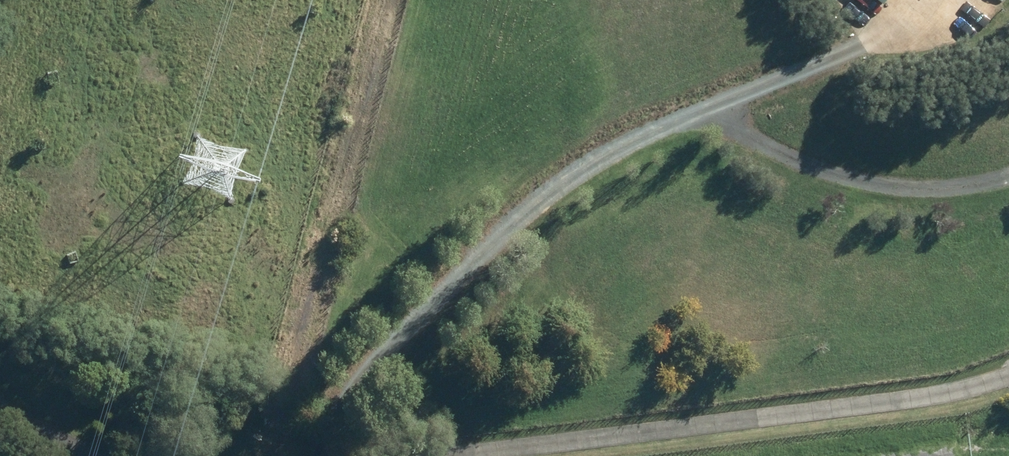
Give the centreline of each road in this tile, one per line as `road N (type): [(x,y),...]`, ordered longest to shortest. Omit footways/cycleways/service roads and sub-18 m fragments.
road 1 (track): [(330,455),(343,414),(451,279),(594,157),(864,44),(927,0)]
road 2 (track): [(297,455),(299,397),(400,0)]
road 3 (track): [(701,112),(799,161),(889,188),(1008,169)]
road 4 (track): [(700,455),(1008,372)]
road 5 (track): [(0,402),(107,455)]

